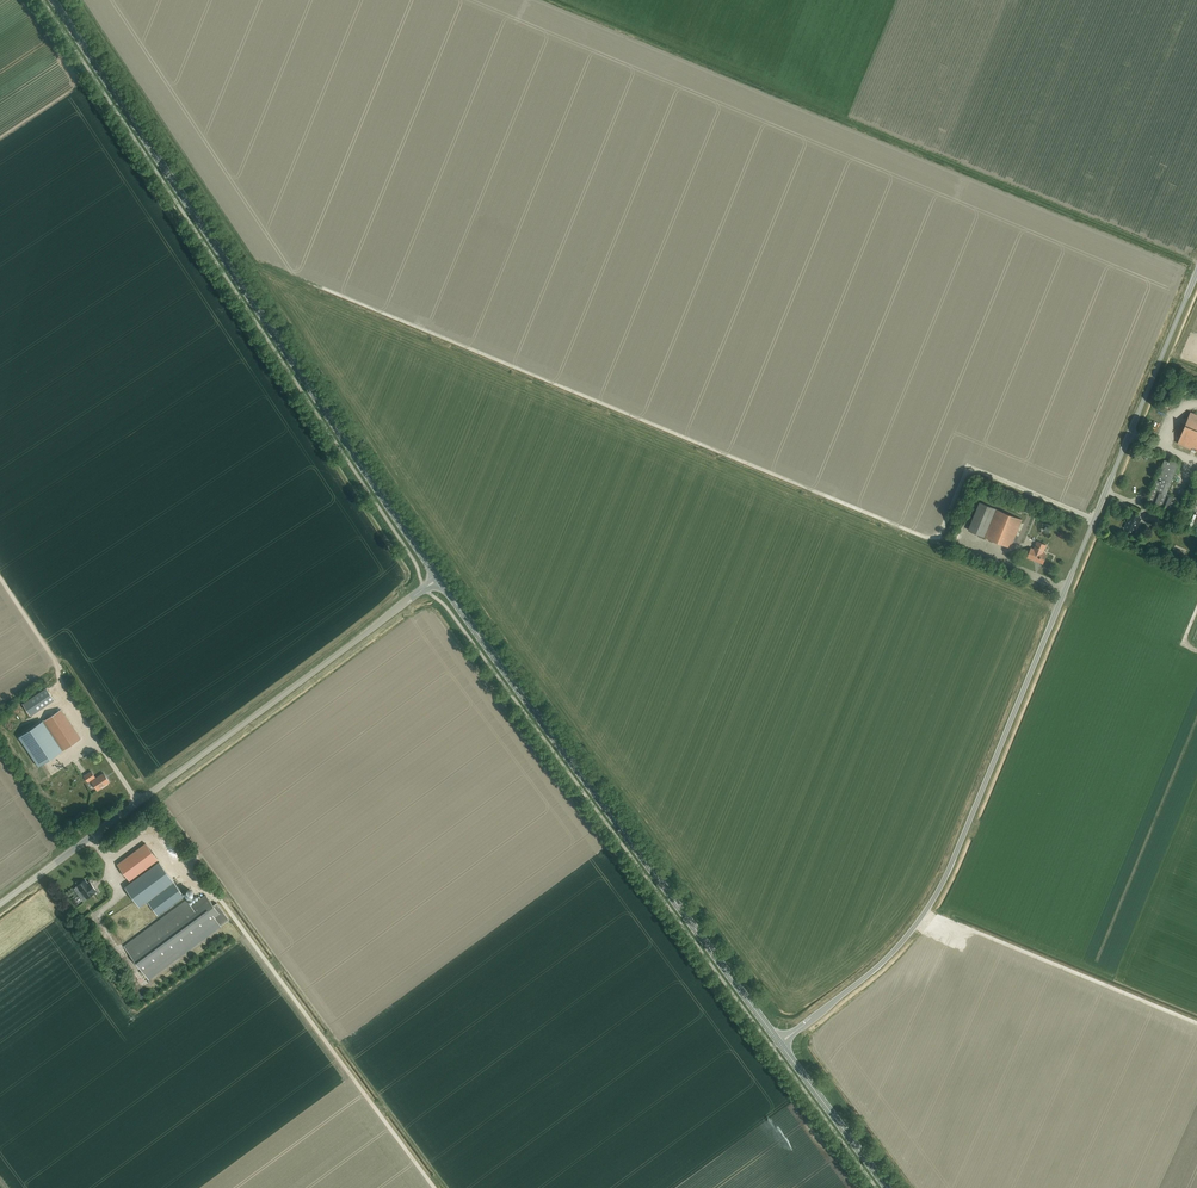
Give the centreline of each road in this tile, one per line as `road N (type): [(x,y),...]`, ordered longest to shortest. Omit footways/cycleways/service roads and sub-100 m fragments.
road 1 (unclassified): [(796,1031),(881,964),(942,883),(1196,264)]
road 2 (track): [(1066,588),(1006,556),(921,536),(329,291)]
road 3 (secondary): [(436,576),(52,0)]
road 4 (secondary): [(780,1043),(440,581)]
road 5 (unclassified): [(0,908),(424,588)]
road 6 (secondary): [(885,1187),(780,1043)]

